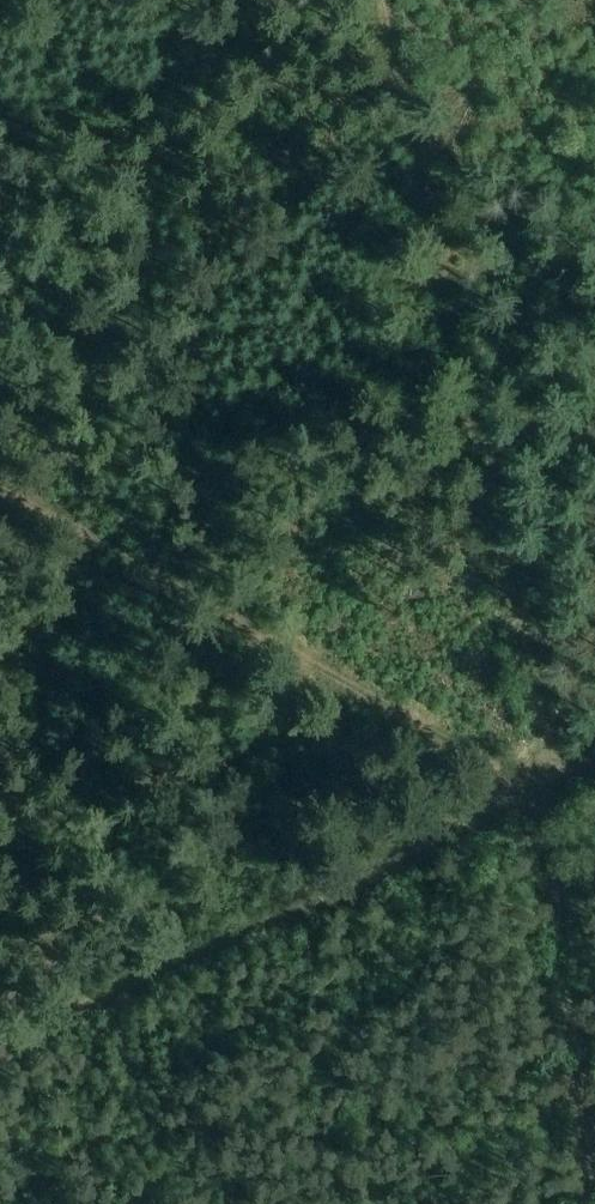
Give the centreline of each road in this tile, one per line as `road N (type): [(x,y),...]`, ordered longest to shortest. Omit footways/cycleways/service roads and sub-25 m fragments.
road 1 (track): [(0,487),(542,786),(590,1203)]
road 2 (track): [(542,786),(379,0)]
road 3 (track): [(594,762),(0,1054)]

